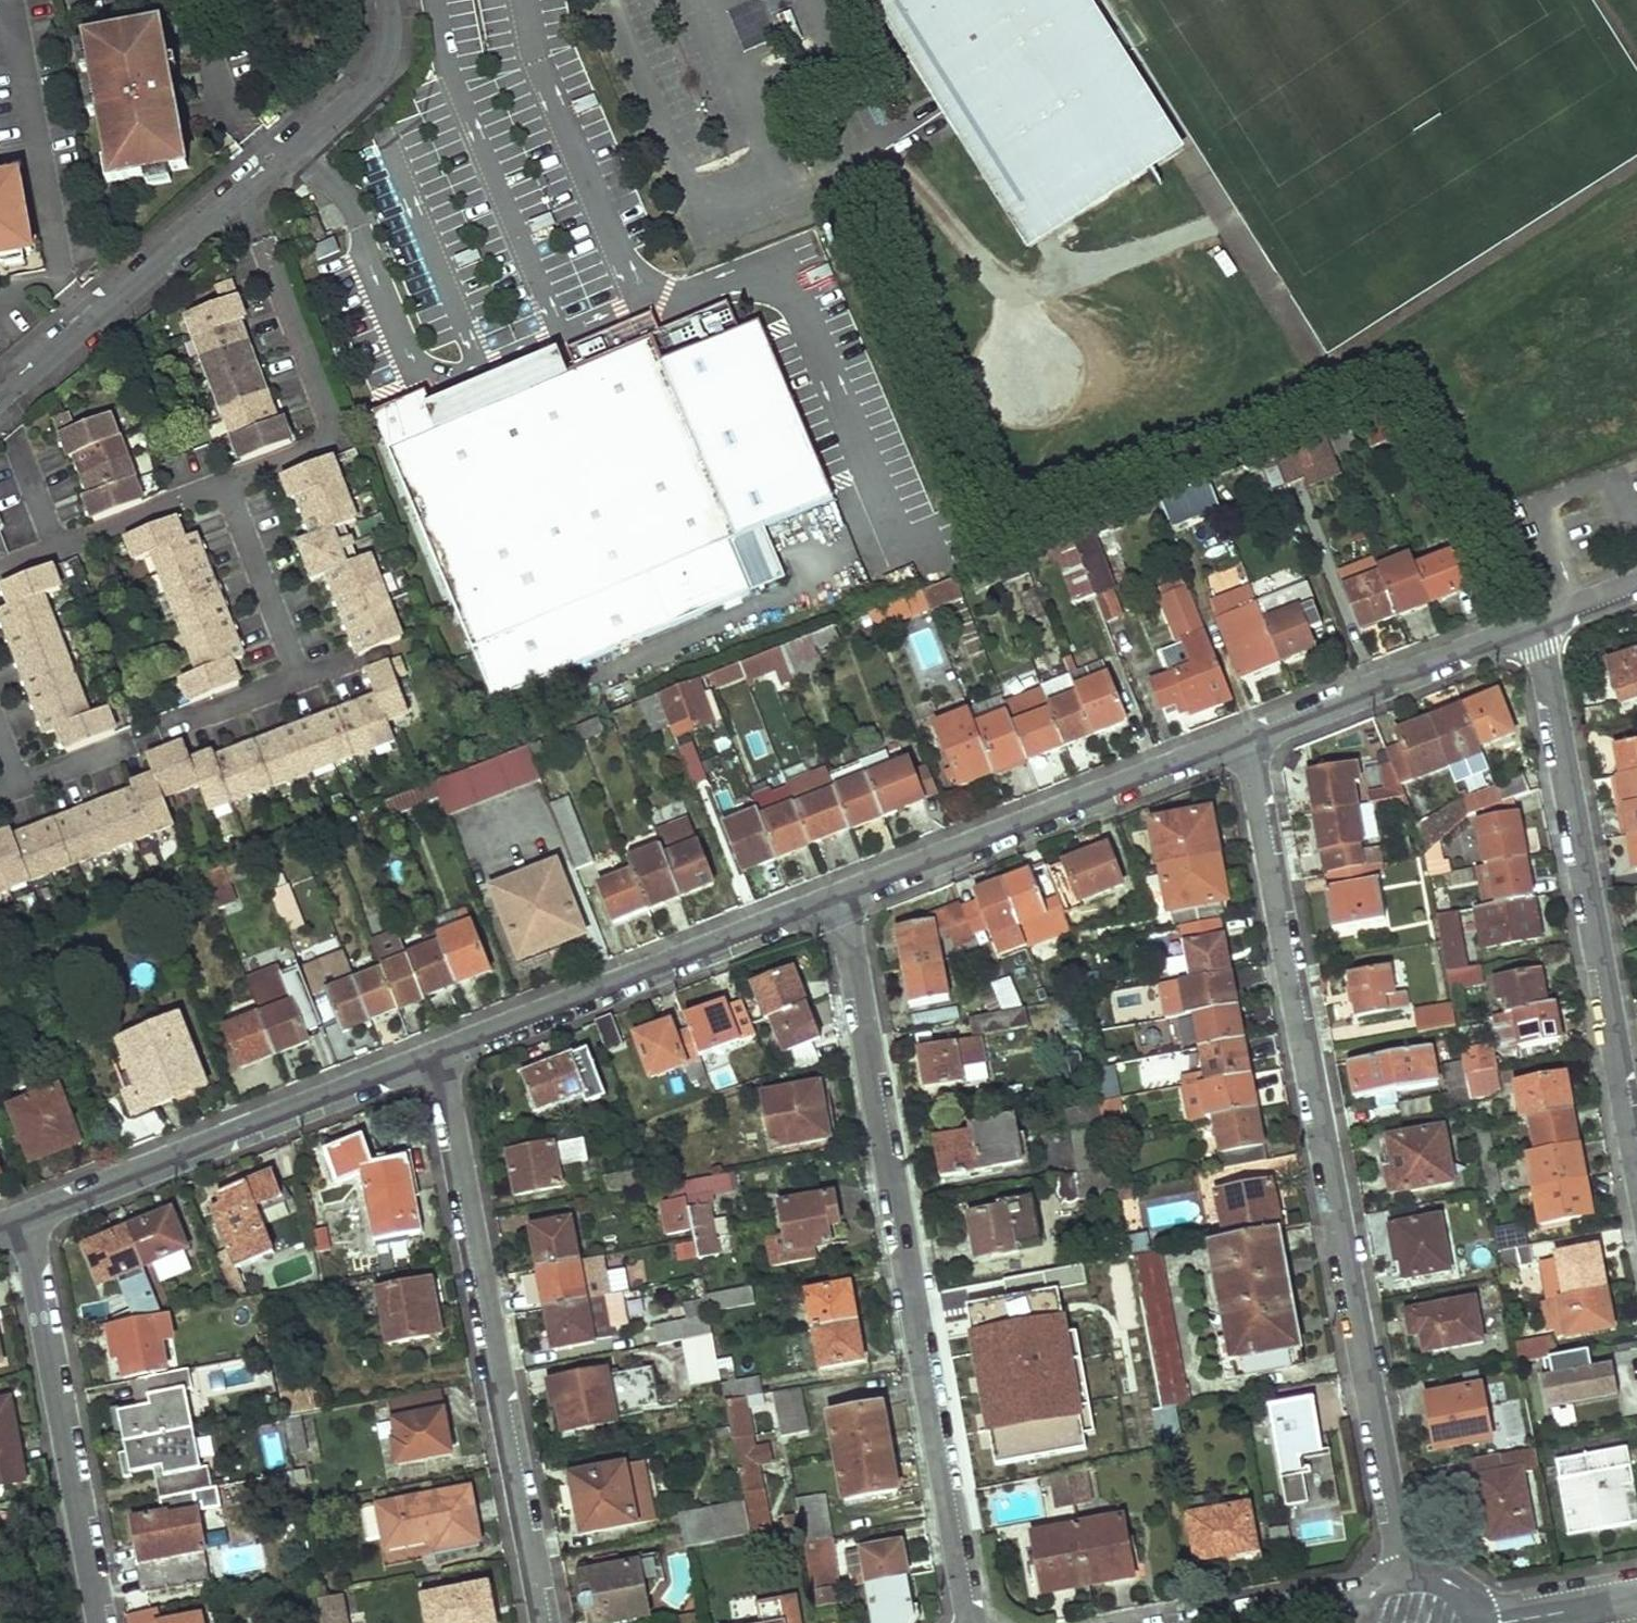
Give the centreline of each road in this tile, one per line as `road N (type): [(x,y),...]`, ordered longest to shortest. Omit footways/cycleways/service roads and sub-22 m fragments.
road 1 (residential): [(1246,736),(1404,1575)]
road 2 (residential): [(970,1622),(839,898)]
road 3 (residential): [(437,1055),(544,1622)]
road 4 (residential): [(0,396),(363,88),(384,55),(387,0)]
road 5 (residential): [(1535,622),(1636,1177)]
road 6 (residential): [(24,1218),(437,1055)]
road 7 (residential): [(839,898),(1246,736)]
road 8 (residential): [(437,1055),(839,898)]
road 9 (residential): [(24,1218),(103,1622)]
road 10 (residential): [(1246,736),(1535,622)]
road 11 (residential): [(1496,1622),(1636,1597)]

